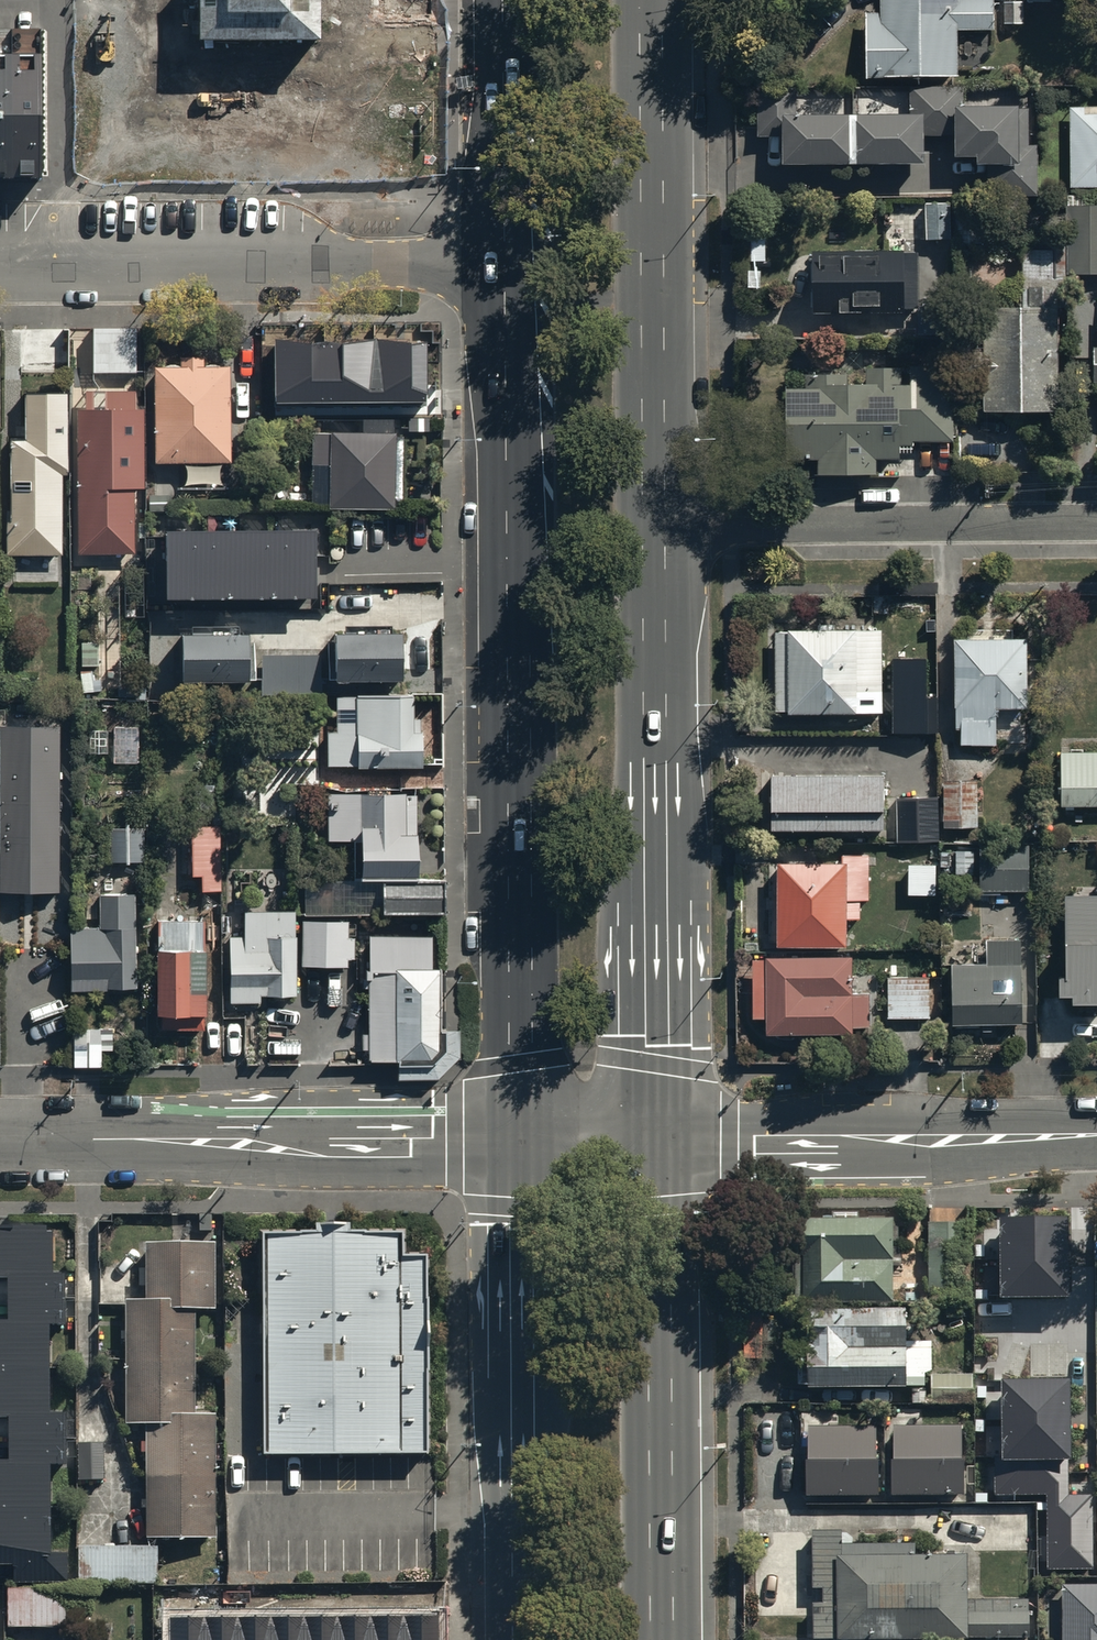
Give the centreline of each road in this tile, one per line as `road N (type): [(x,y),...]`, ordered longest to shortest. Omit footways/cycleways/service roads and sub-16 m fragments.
road 1 (primary): [(523,1140),(517,261)]
road 2 (primary): [(653,525),(658,1139)]
road 3 (primary): [(650,0),(653,525)]
road 4 (tertiary): [(0,1143),(523,1140)]
road 5 (residential): [(517,261),(0,260)]
road 6 (primary): [(658,1139),(662,1639)]
road 7 (primary): [(526,1639),(523,1140)]
road 8 (residential): [(653,525),(1096,519)]
road 9 (residential): [(658,1139),(1096,1136)]
road 10 (primary): [(517,261),(516,0)]
road 11 (residential): [(523,1140),(658,1139)]

